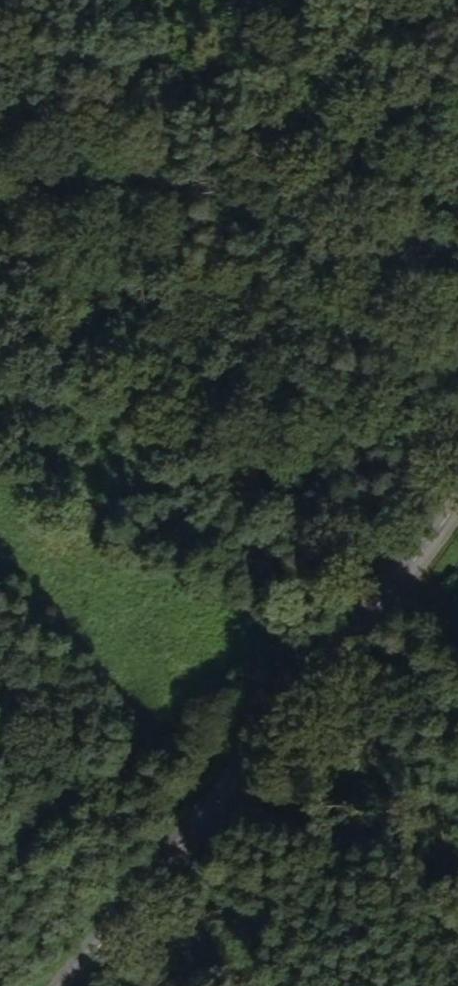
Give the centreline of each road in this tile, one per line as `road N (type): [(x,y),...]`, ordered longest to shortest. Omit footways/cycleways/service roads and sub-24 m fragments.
road 1 (secondary): [(56,985),(457,477)]

